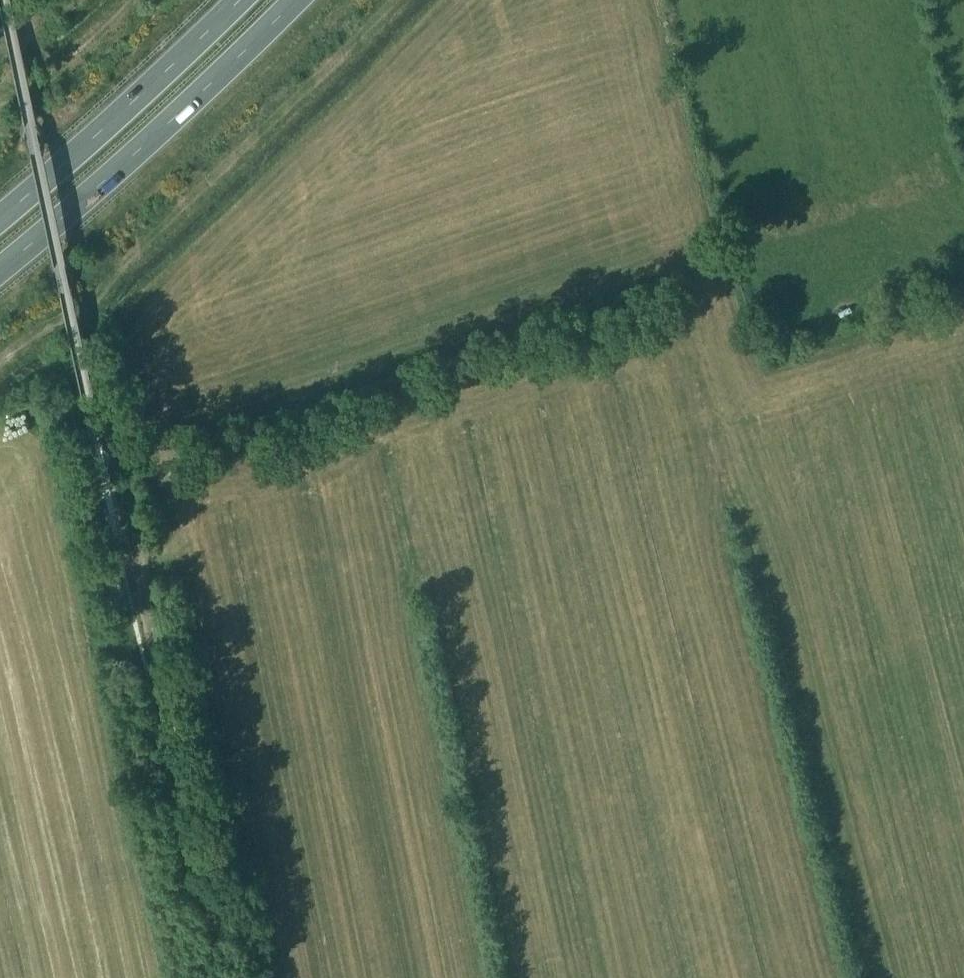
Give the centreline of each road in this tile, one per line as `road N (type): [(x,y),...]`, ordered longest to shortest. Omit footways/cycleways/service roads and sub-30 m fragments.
road 1 (trunk): [(0,269),(196,98),(292,0)]
road 2 (trunk): [(236,0),(0,217)]

